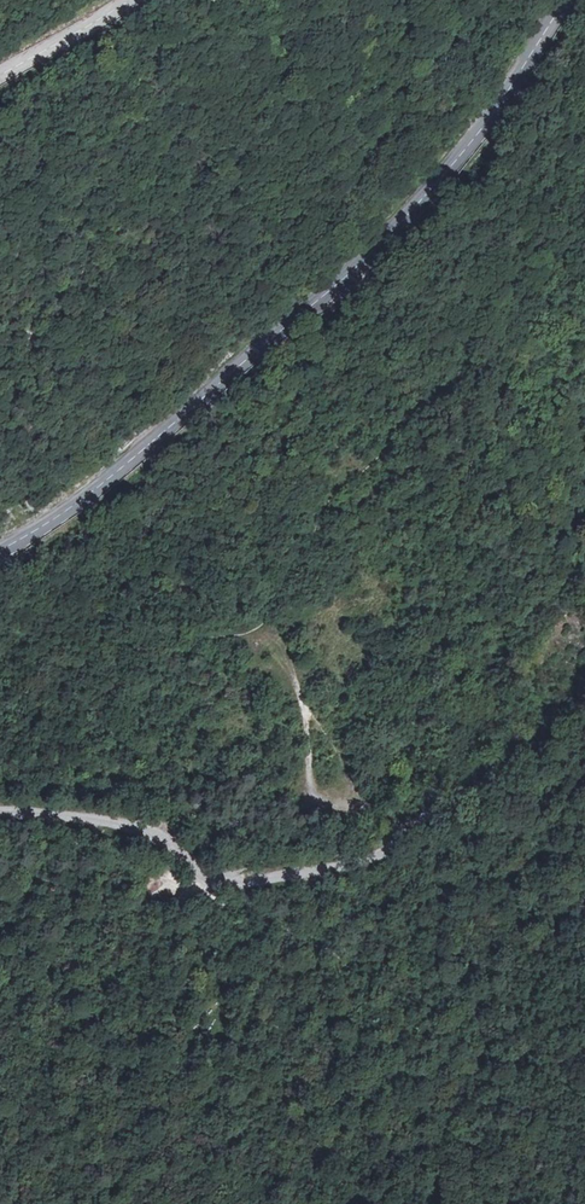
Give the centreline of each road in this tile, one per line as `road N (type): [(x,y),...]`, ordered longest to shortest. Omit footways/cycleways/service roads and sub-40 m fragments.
road 1 (secondary): [(562,0),(471,143),(371,252),(137,452),(0,549)]
road 2 (track): [(209,875),(254,879),(357,861),(467,785),(584,724)]
road 3 (track): [(0,812),(134,825),(173,841),(209,875)]
road 4 (secondary): [(0,69),(124,0)]

